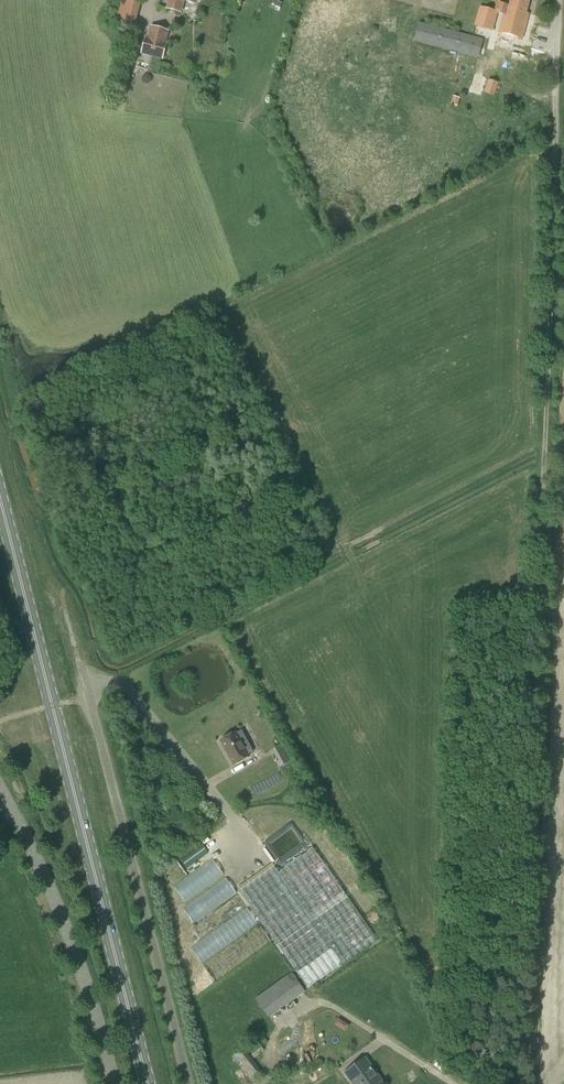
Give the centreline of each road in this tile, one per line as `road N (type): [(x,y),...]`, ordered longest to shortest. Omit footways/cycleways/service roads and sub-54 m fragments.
road 1 (track): [(558,0),(530,1083)]
road 2 (primary): [(147,1083),(0,498)]
road 3 (unclassified): [(189,1083),(82,666)]
road 4 (unclassified): [(115,1083),(63,919),(0,789)]

